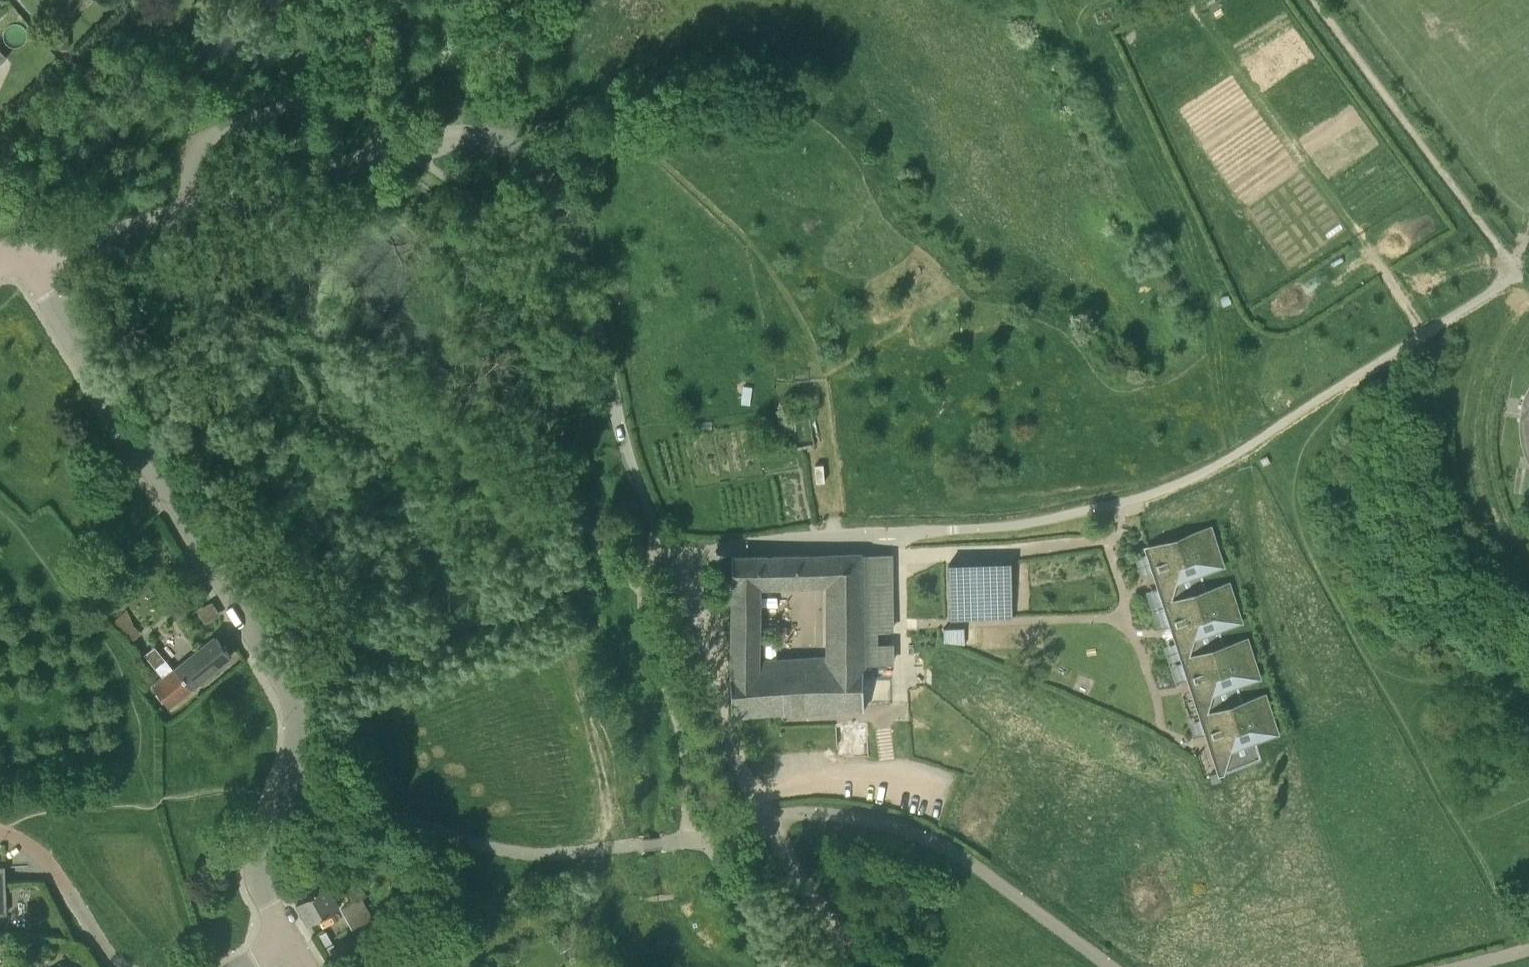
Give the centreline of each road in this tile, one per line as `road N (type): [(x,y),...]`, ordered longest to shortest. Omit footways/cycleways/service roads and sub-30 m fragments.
road 1 (unclassified): [(674,559),(599,356),(562,187),(535,156),(497,142),(454,142),(190,217)]
road 2 (unclassified): [(291,940),(262,872),(298,732),(23,267)]
road 3 (residential): [(674,559),(1029,521),(1141,496)]
road 4 (unclassified): [(865,966),(752,795),(674,559)]
road 5 (track): [(1316,0),(1522,273)]
road 6 (residential): [(190,217),(194,147),(324,95),(356,67),(359,0)]
road 7 (unclassified): [(190,217),(23,267)]

